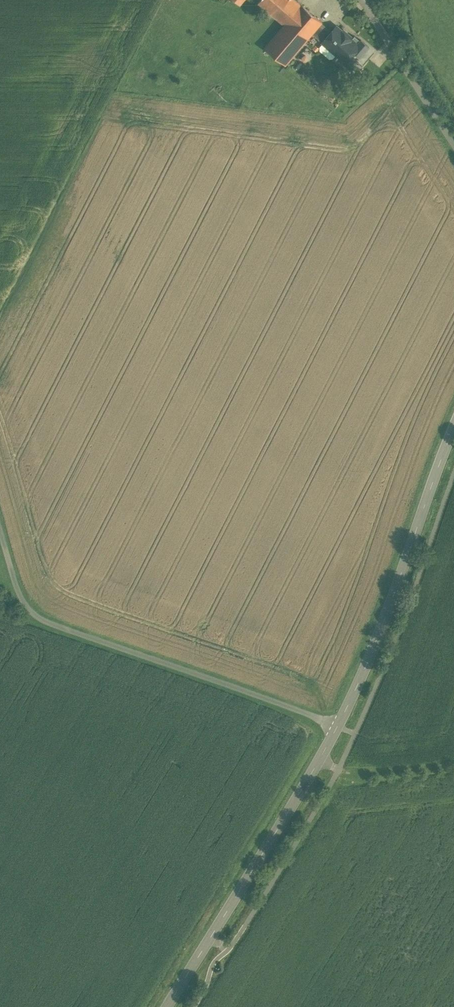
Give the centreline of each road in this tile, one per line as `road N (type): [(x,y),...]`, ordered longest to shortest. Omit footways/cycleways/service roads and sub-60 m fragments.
road 1 (tertiary): [(453,425),(353,694),(166,1006)]
road 2 (unclassified): [(359,0),(453,143)]
road 3 (track): [(319,761),(353,773),(453,763)]

